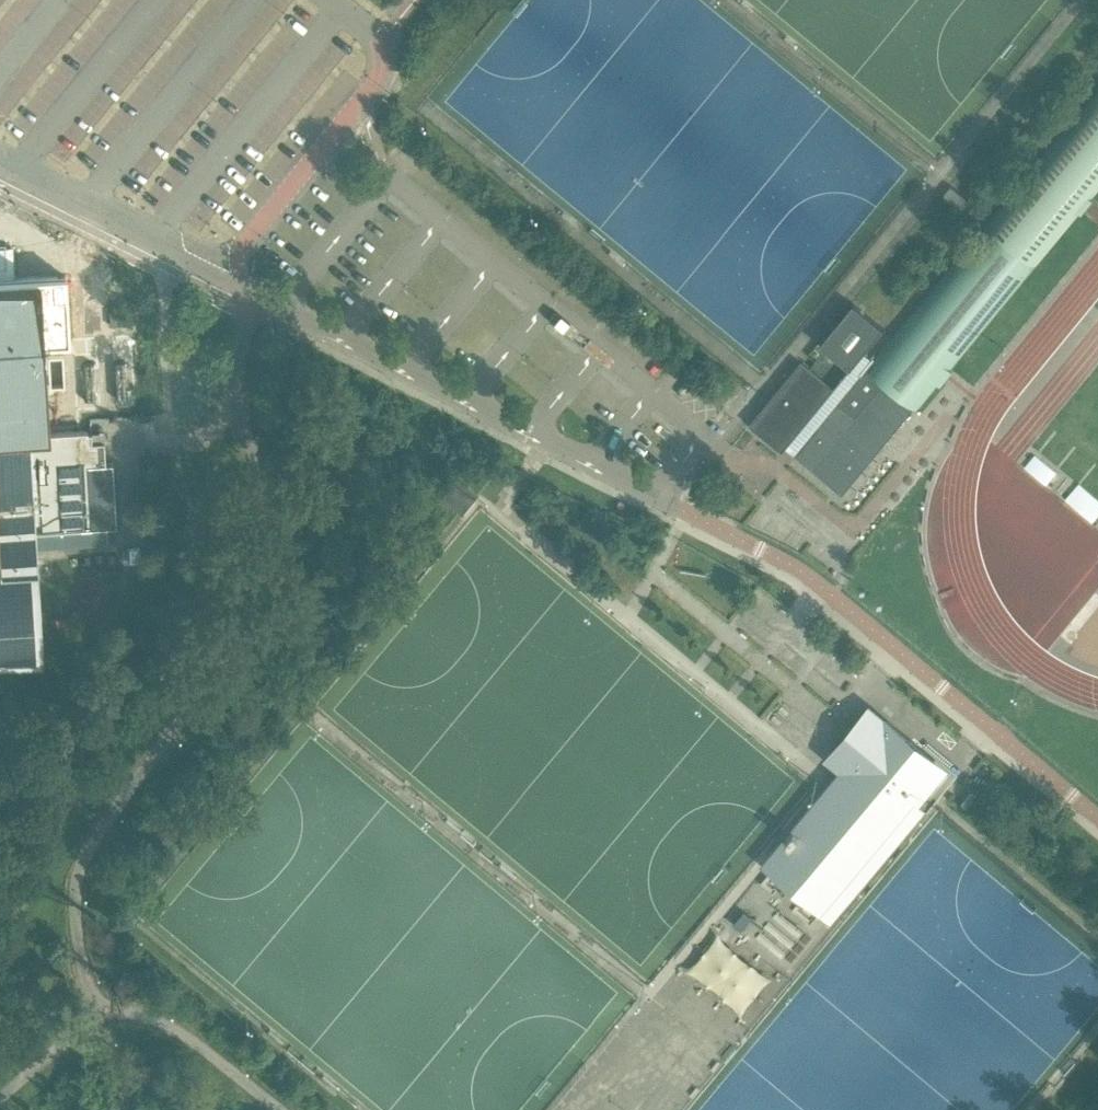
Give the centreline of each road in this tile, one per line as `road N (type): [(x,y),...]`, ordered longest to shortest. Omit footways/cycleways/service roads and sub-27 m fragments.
road 1 (unclassified): [(237,280),(670,501)]
road 2 (unclassified): [(237,280),(0,166)]

